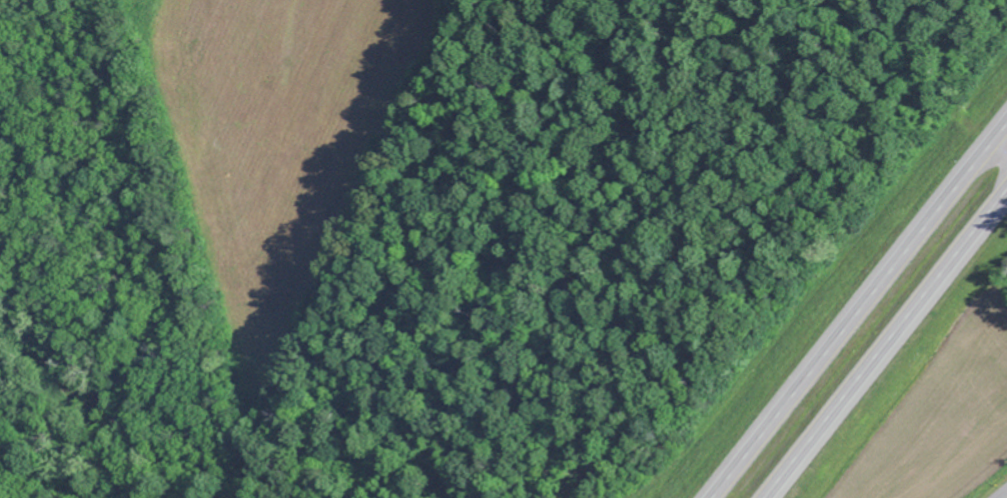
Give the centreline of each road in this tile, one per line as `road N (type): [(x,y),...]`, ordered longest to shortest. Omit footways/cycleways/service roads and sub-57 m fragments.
road 1 (primary): [(1006,117),(707,497)]
road 2 (primary): [(771,497),(1006,198)]

